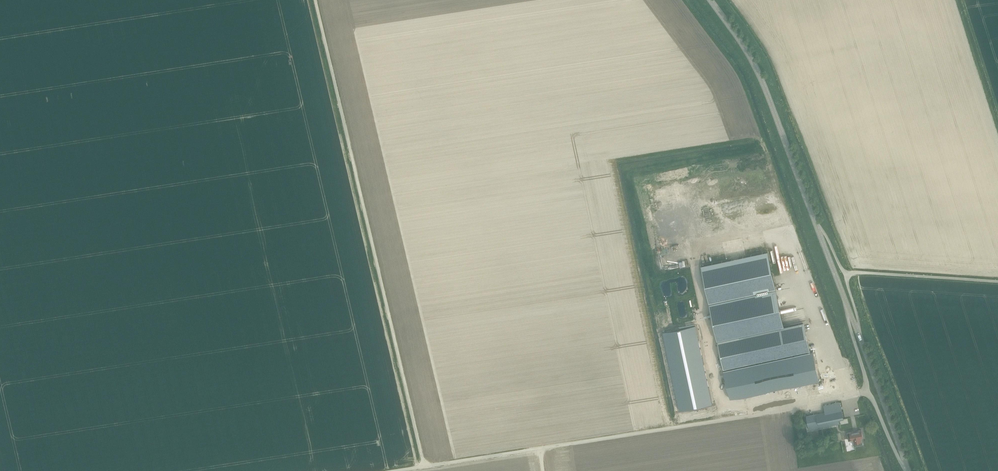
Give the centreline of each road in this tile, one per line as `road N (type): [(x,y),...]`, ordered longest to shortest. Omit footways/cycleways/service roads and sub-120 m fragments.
road 1 (tertiary): [(908,470),(764,85),(710,0)]
road 2 (track): [(424,466),(316,0)]
road 3 (track): [(394,470),(803,408)]

